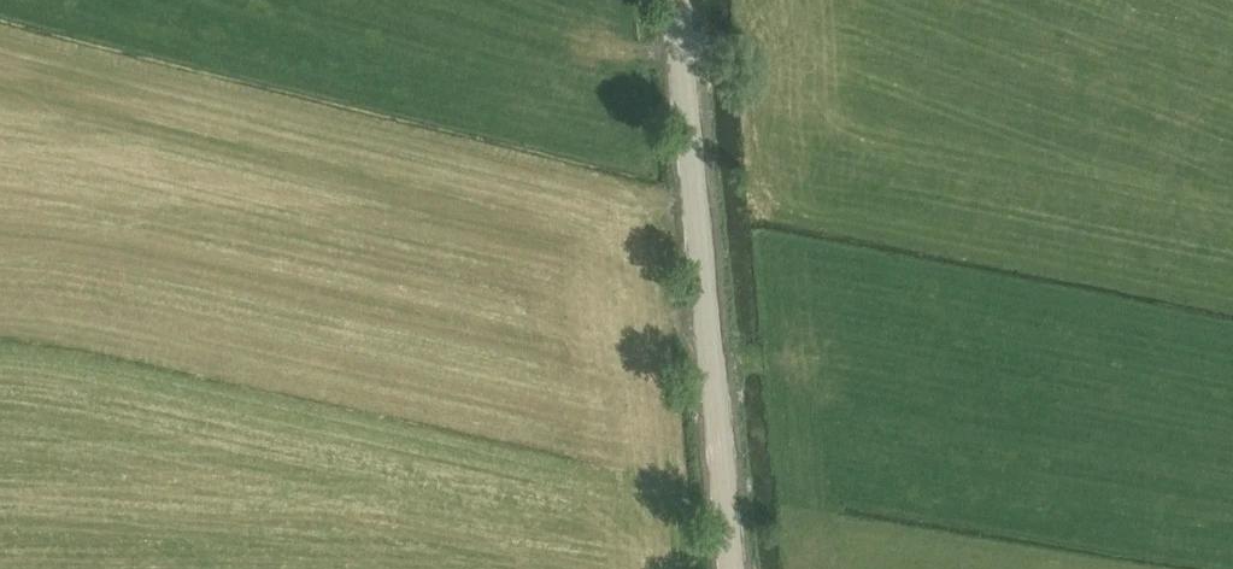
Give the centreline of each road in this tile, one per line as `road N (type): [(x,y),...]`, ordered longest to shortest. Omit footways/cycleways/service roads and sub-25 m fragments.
road 1 (unclassified): [(730,568),(674,0)]

